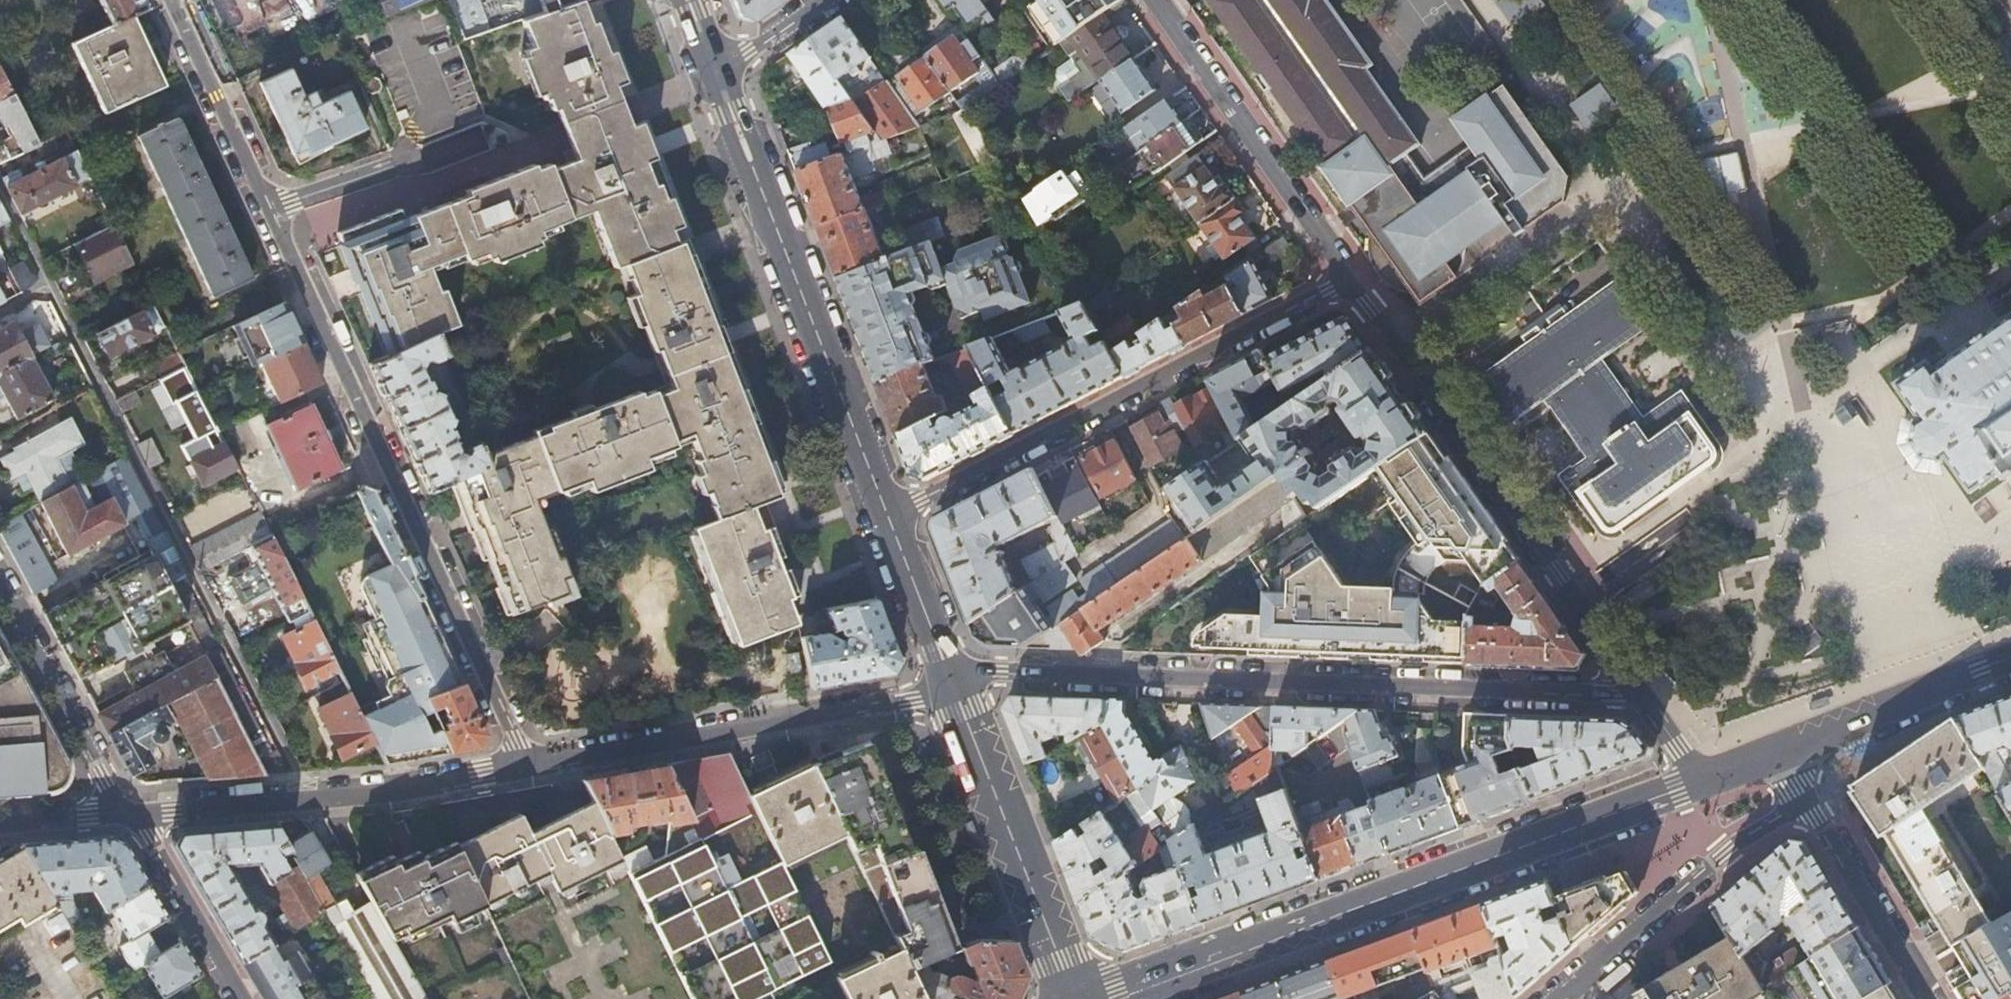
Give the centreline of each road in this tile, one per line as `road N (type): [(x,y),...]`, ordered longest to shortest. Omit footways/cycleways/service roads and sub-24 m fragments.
road 1 (residential): [(168,0),(529,768)]
road 2 (residential): [(1639,692),(1000,671),(953,684)]
road 3 (secondary): [(1110,998),(1691,786)]
road 4 (residential): [(1348,277),(890,523)]
road 5 (residential): [(1639,692),(1348,277)]
road 6 (secondary): [(890,523),(721,76)]
road 7 (residential): [(953,684),(907,699),(529,768)]
road 8 (residential): [(529,768),(389,791),(131,813)]
road 9 (residential): [(1348,277),(1152,0)]
road 10 (secondary): [(1076,998),(953,684)]
road 11 (residential): [(1553,998),(1725,852),(1806,803)]
road 12 (residential): [(131,813),(0,587)]
road 13 (secondary): [(1781,751),(2004,661)]
road 14 (residential): [(1927,998),(1806,803)]
road 15 (residential): [(245,998),(131,813)]
road 16 (secondary): [(953,684),(890,523)]
road 17 (residential): [(131,813),(0,824)]
road 18 (residential): [(721,76),(826,0)]

